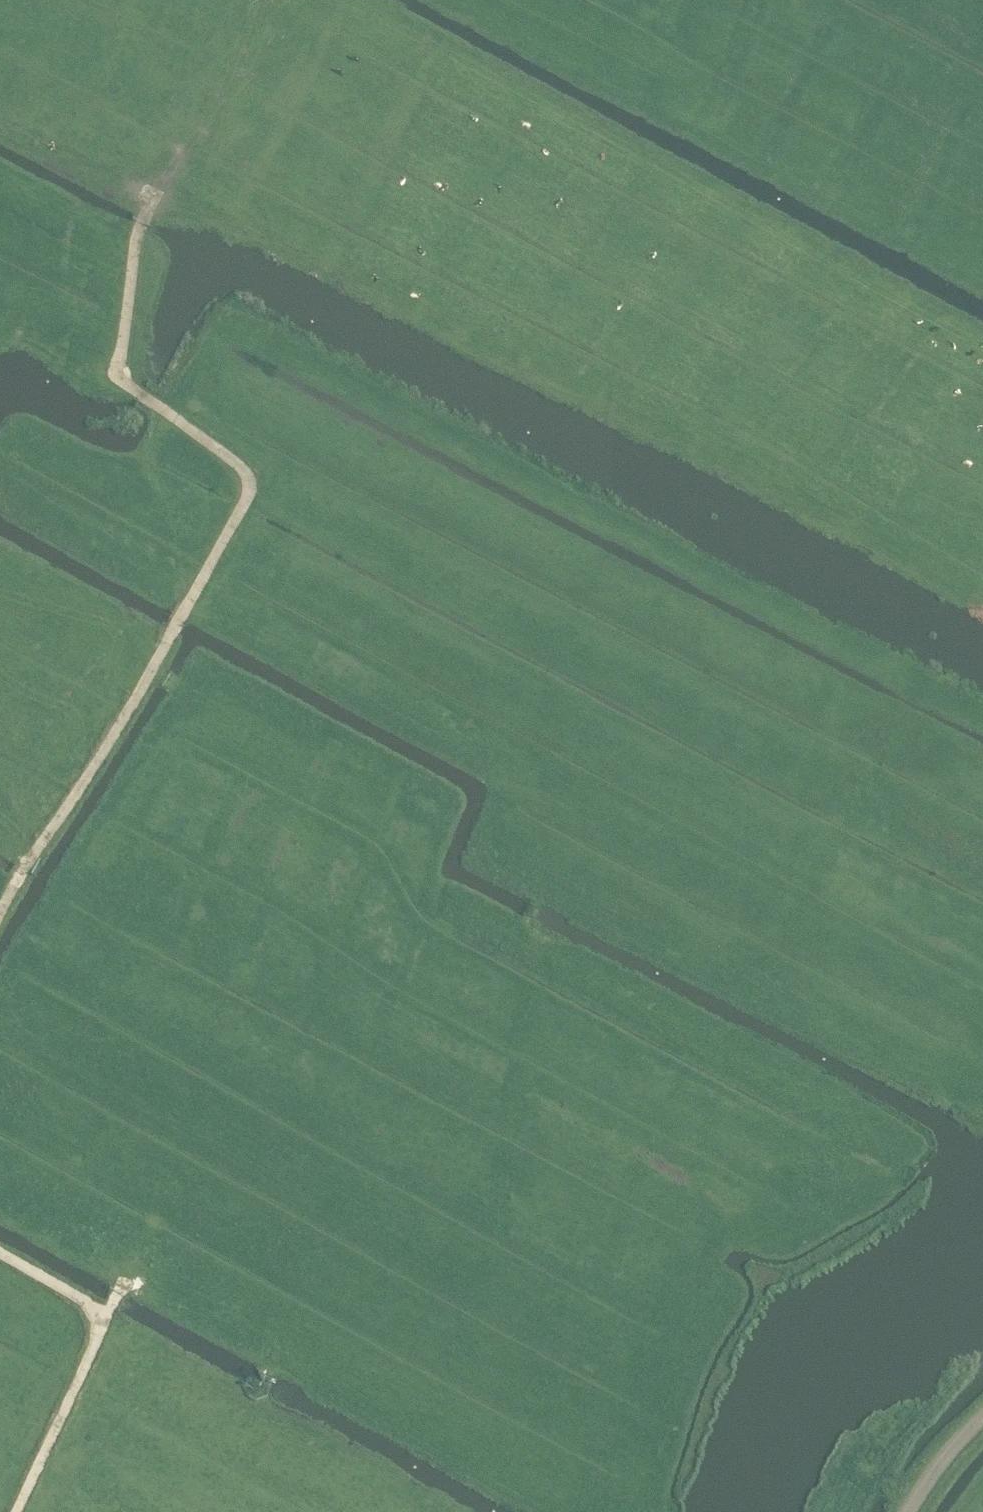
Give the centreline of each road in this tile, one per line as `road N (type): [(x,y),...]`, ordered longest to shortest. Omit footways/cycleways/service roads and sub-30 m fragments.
road 1 (unclassified): [(905,1511),(936,1464),(982,1415)]

